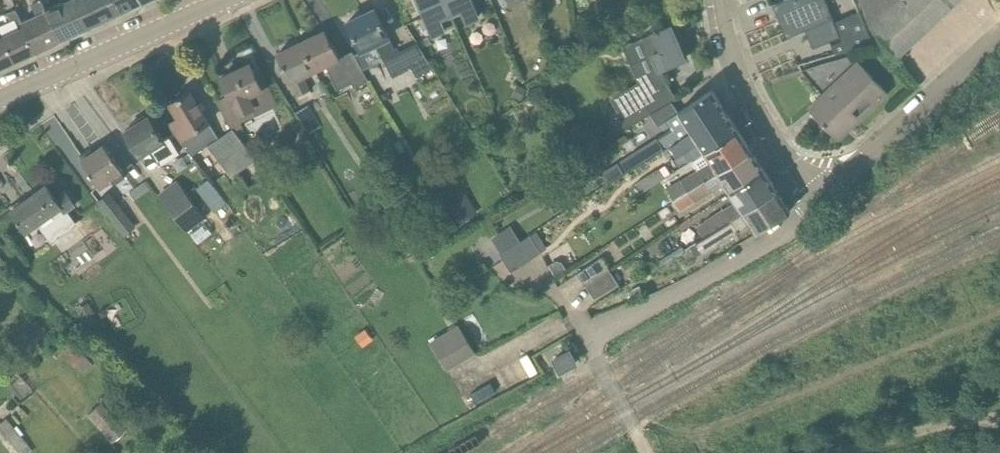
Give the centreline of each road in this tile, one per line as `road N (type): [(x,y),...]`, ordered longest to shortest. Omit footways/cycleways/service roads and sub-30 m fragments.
road 1 (unclassified): [(646,452),(590,340),(797,226),(823,200)]
road 2 (tertiary): [(0,99),(225,0)]
road 3 (residential): [(823,200),(999,36)]
road 4 (residential): [(823,200),(753,100),(721,0)]
road 5 (unclassified): [(843,452),(948,422),(994,419)]

